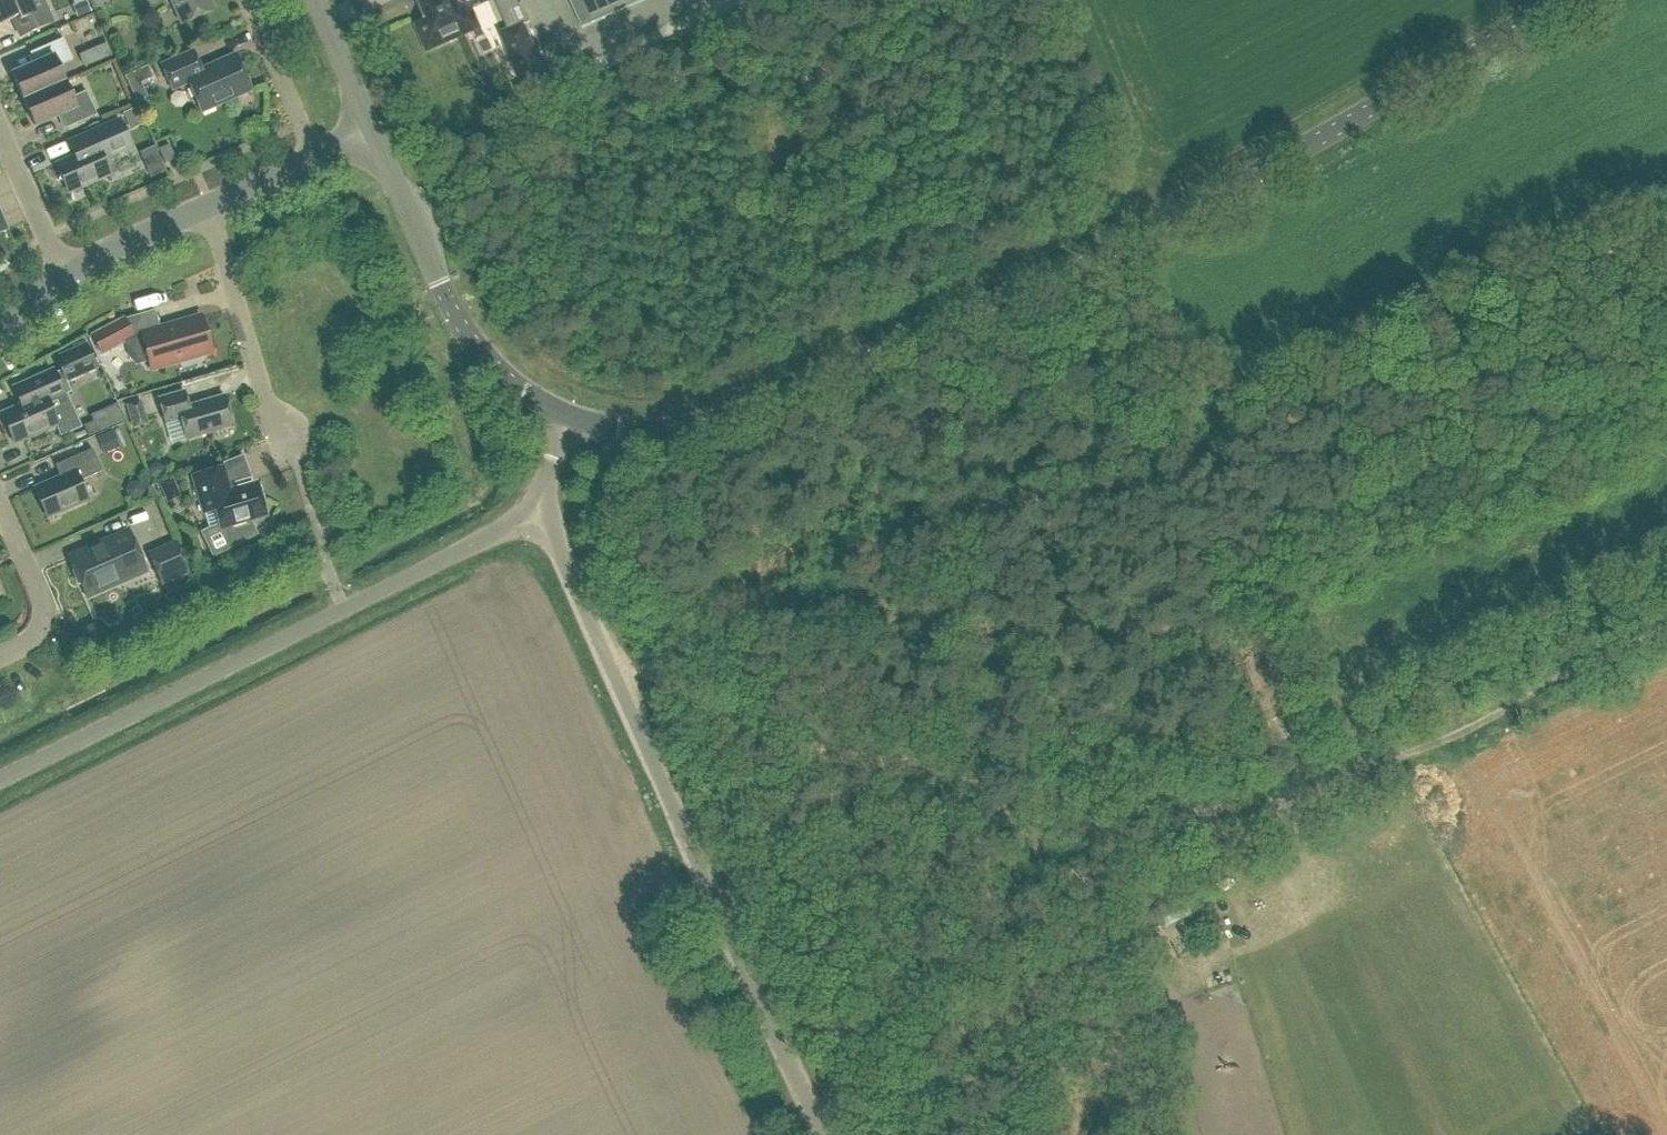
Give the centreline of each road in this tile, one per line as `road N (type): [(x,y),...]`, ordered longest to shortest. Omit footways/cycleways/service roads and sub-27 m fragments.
road 1 (unclassified): [(570,422),(654,435),(782,401),(1159,226),(1567,0)]
road 2 (unclassified): [(820,1134),(541,509)]
road 3 (track): [(1666,626),(1466,726),(1257,802),(1118,810),(1039,792)]
road 4 (unclassified): [(0,781),(541,509)]
road 5 (track): [(1039,792),(773,739),(662,679),(617,677)]
road 6 (unclassified): [(570,422),(503,378),(452,309),(371,132)]
road 7 (residential): [(283,455),(205,209)]
road 8 (residential): [(0,658),(41,627),(43,600),(0,498)]
road 9 (residential): [(314,157),(246,0)]
road 10 (residential): [(67,274),(0,127)]
road 11 (residential): [(205,209),(67,274)]
road 12 (unclassified): [(371,132),(314,0)]
road 13 (residential): [(205,209),(314,157)]

